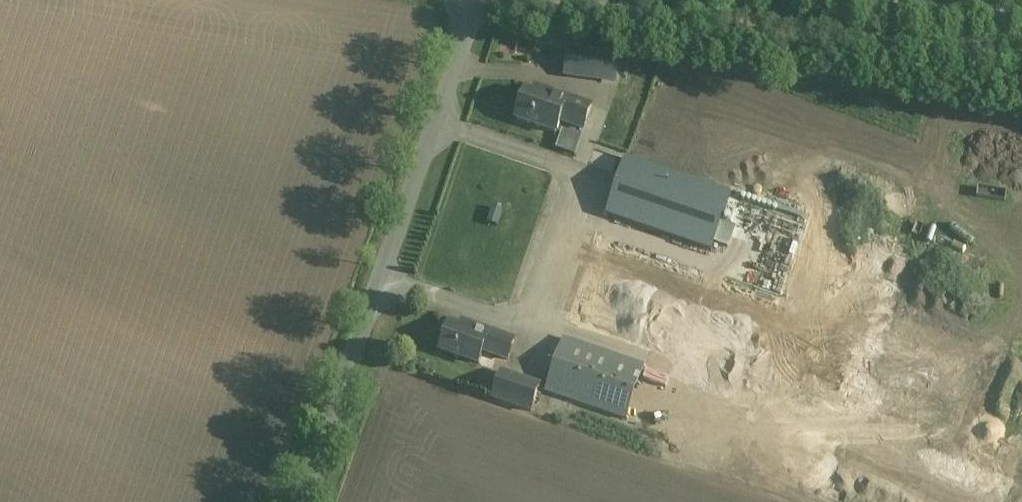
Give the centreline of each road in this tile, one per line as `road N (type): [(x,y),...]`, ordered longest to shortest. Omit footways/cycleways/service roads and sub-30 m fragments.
road 1 (unclassified): [(300,501),(472,0)]
road 2 (track): [(550,0),(890,42),(1021,50)]

